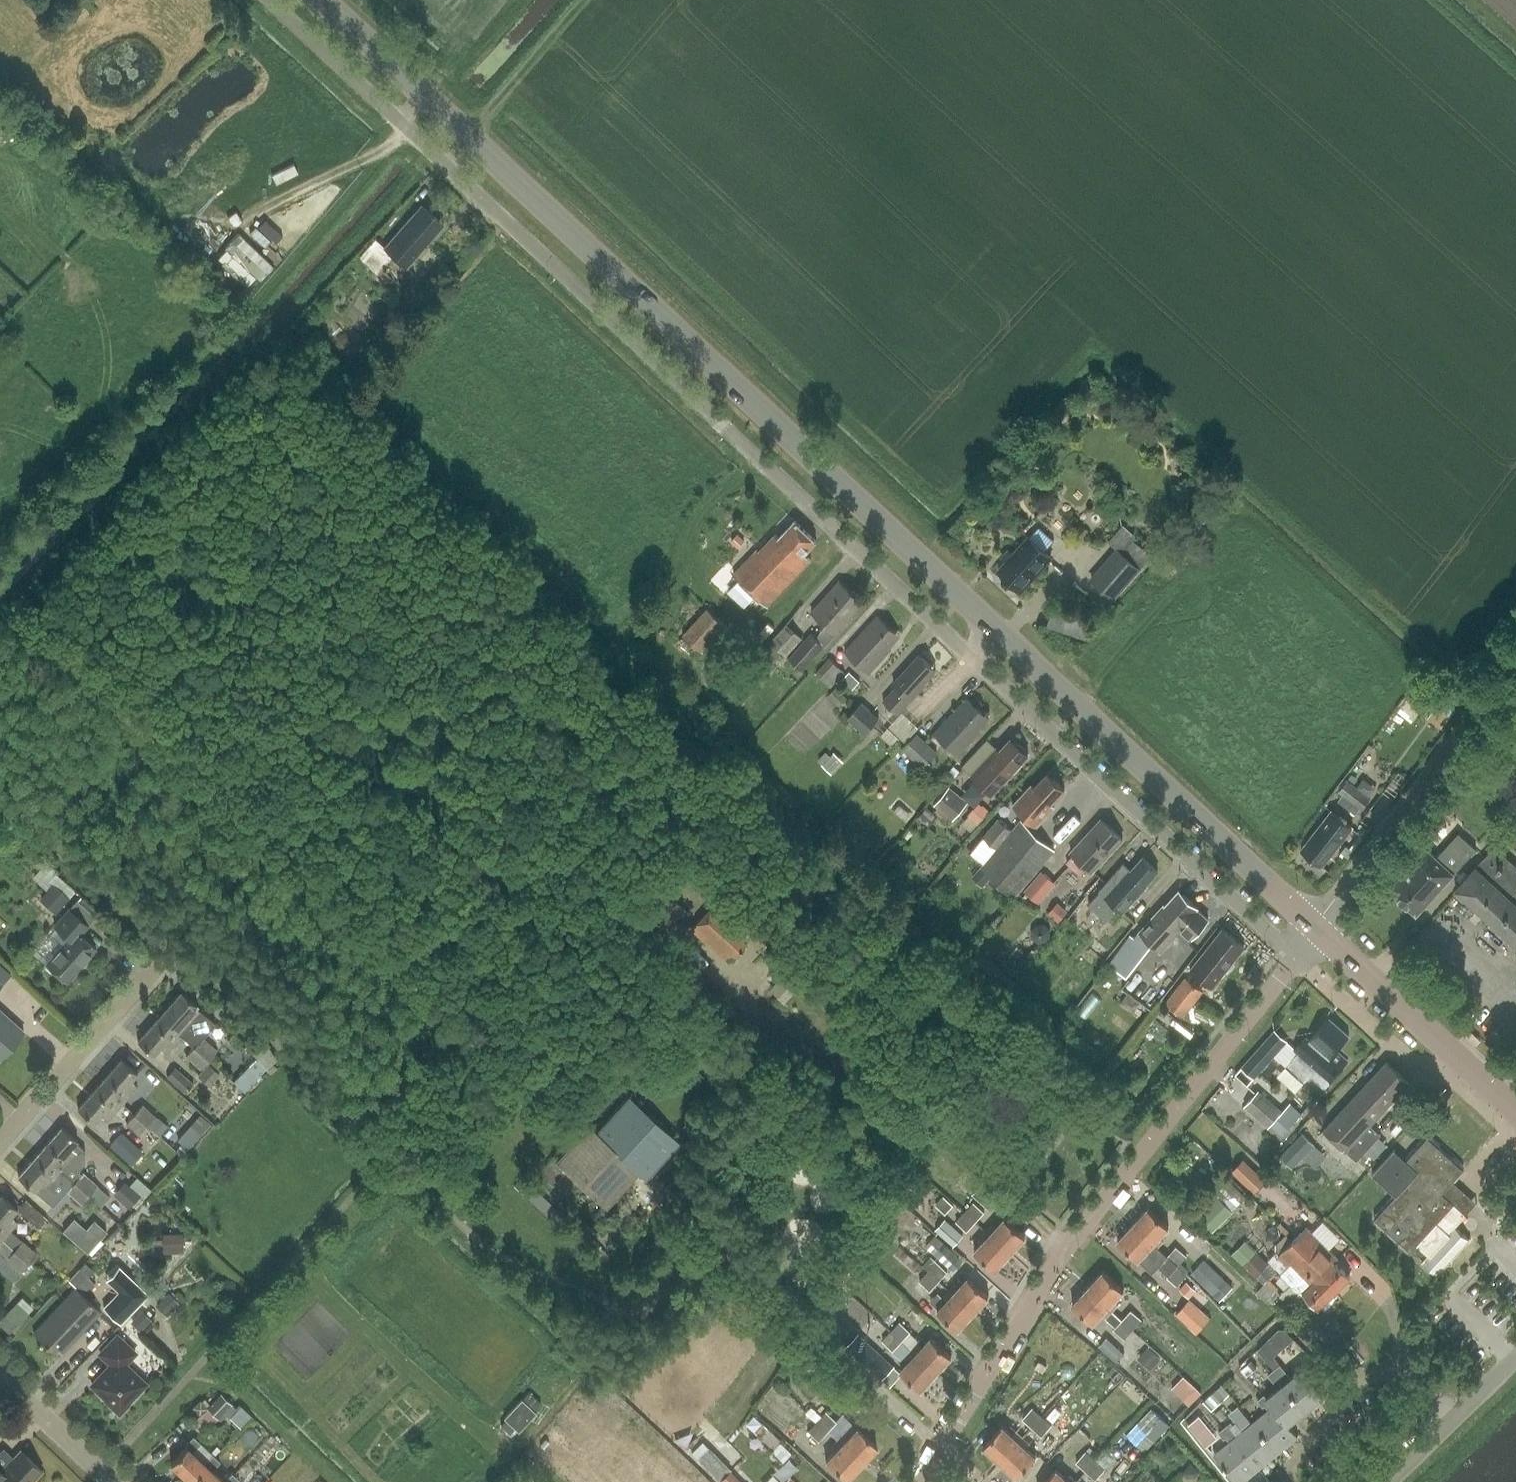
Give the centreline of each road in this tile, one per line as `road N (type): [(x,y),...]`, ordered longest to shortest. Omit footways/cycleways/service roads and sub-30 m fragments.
road 1 (unclassified): [(1299,958),(268,0)]
road 2 (secondary): [(1320,928),(320,0)]
road 3 (residential): [(945,1451),(1066,1245),(1299,958)]
road 4 (unclassified): [(1320,928),(1515,666)]
road 5 (residential): [(945,1451),(717,1245)]
road 6 (residential): [(0,1146),(165,962)]
road 7 (residential): [(1457,1417),(1408,1373),(1373,1373),(1292,1467),(1290,1481)]
road 8 (unclassified): [(1462,1062),(1421,1071),(1299,958)]
road 9 (secondary): [(1462,1062),(1320,928)]
road 10 (unclassified): [(116,1481),(0,1371)]

